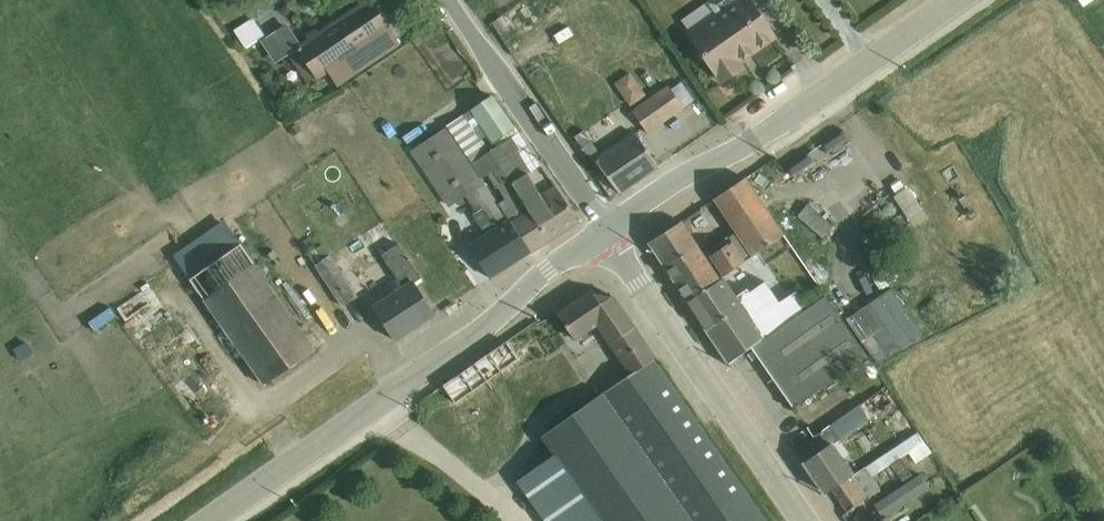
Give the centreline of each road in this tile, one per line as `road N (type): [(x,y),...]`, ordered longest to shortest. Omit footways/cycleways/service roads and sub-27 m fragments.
road 1 (tertiary): [(209,520),(466,341),(606,228)]
road 2 (tertiary): [(606,228),(756,139),(956,0)]
road 3 (residential): [(606,228),(801,520)]
road 4 (unclassified): [(606,228),(448,0)]

